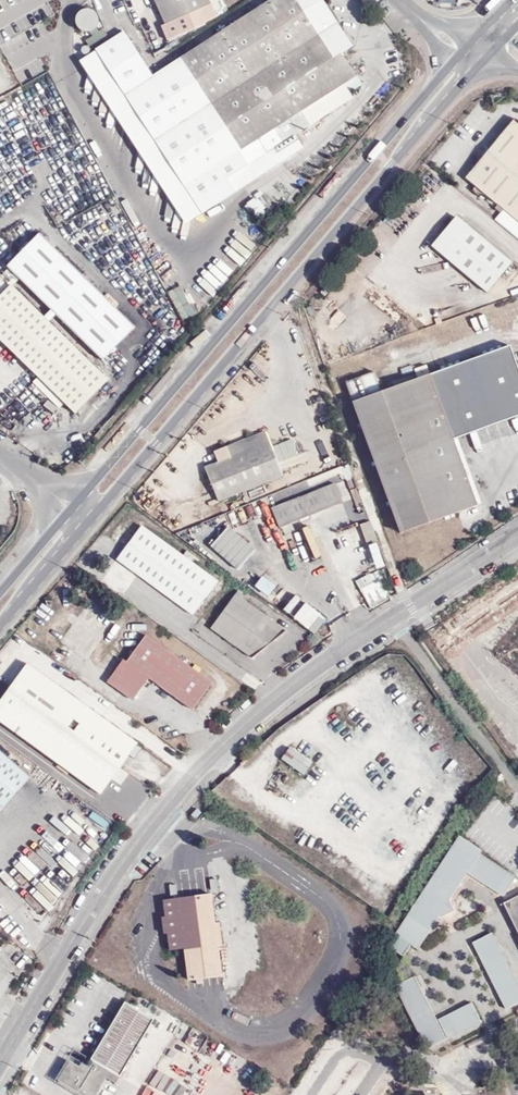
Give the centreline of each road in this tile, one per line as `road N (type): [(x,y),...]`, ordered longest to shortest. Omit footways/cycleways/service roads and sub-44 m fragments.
road 1 (unclassified): [(0,1063),(100,894),(195,773),(292,686),(517,536)]
road 2 (secondary): [(450,64),(0,594)]
road 3 (secondary): [(0,626),(437,115)]

